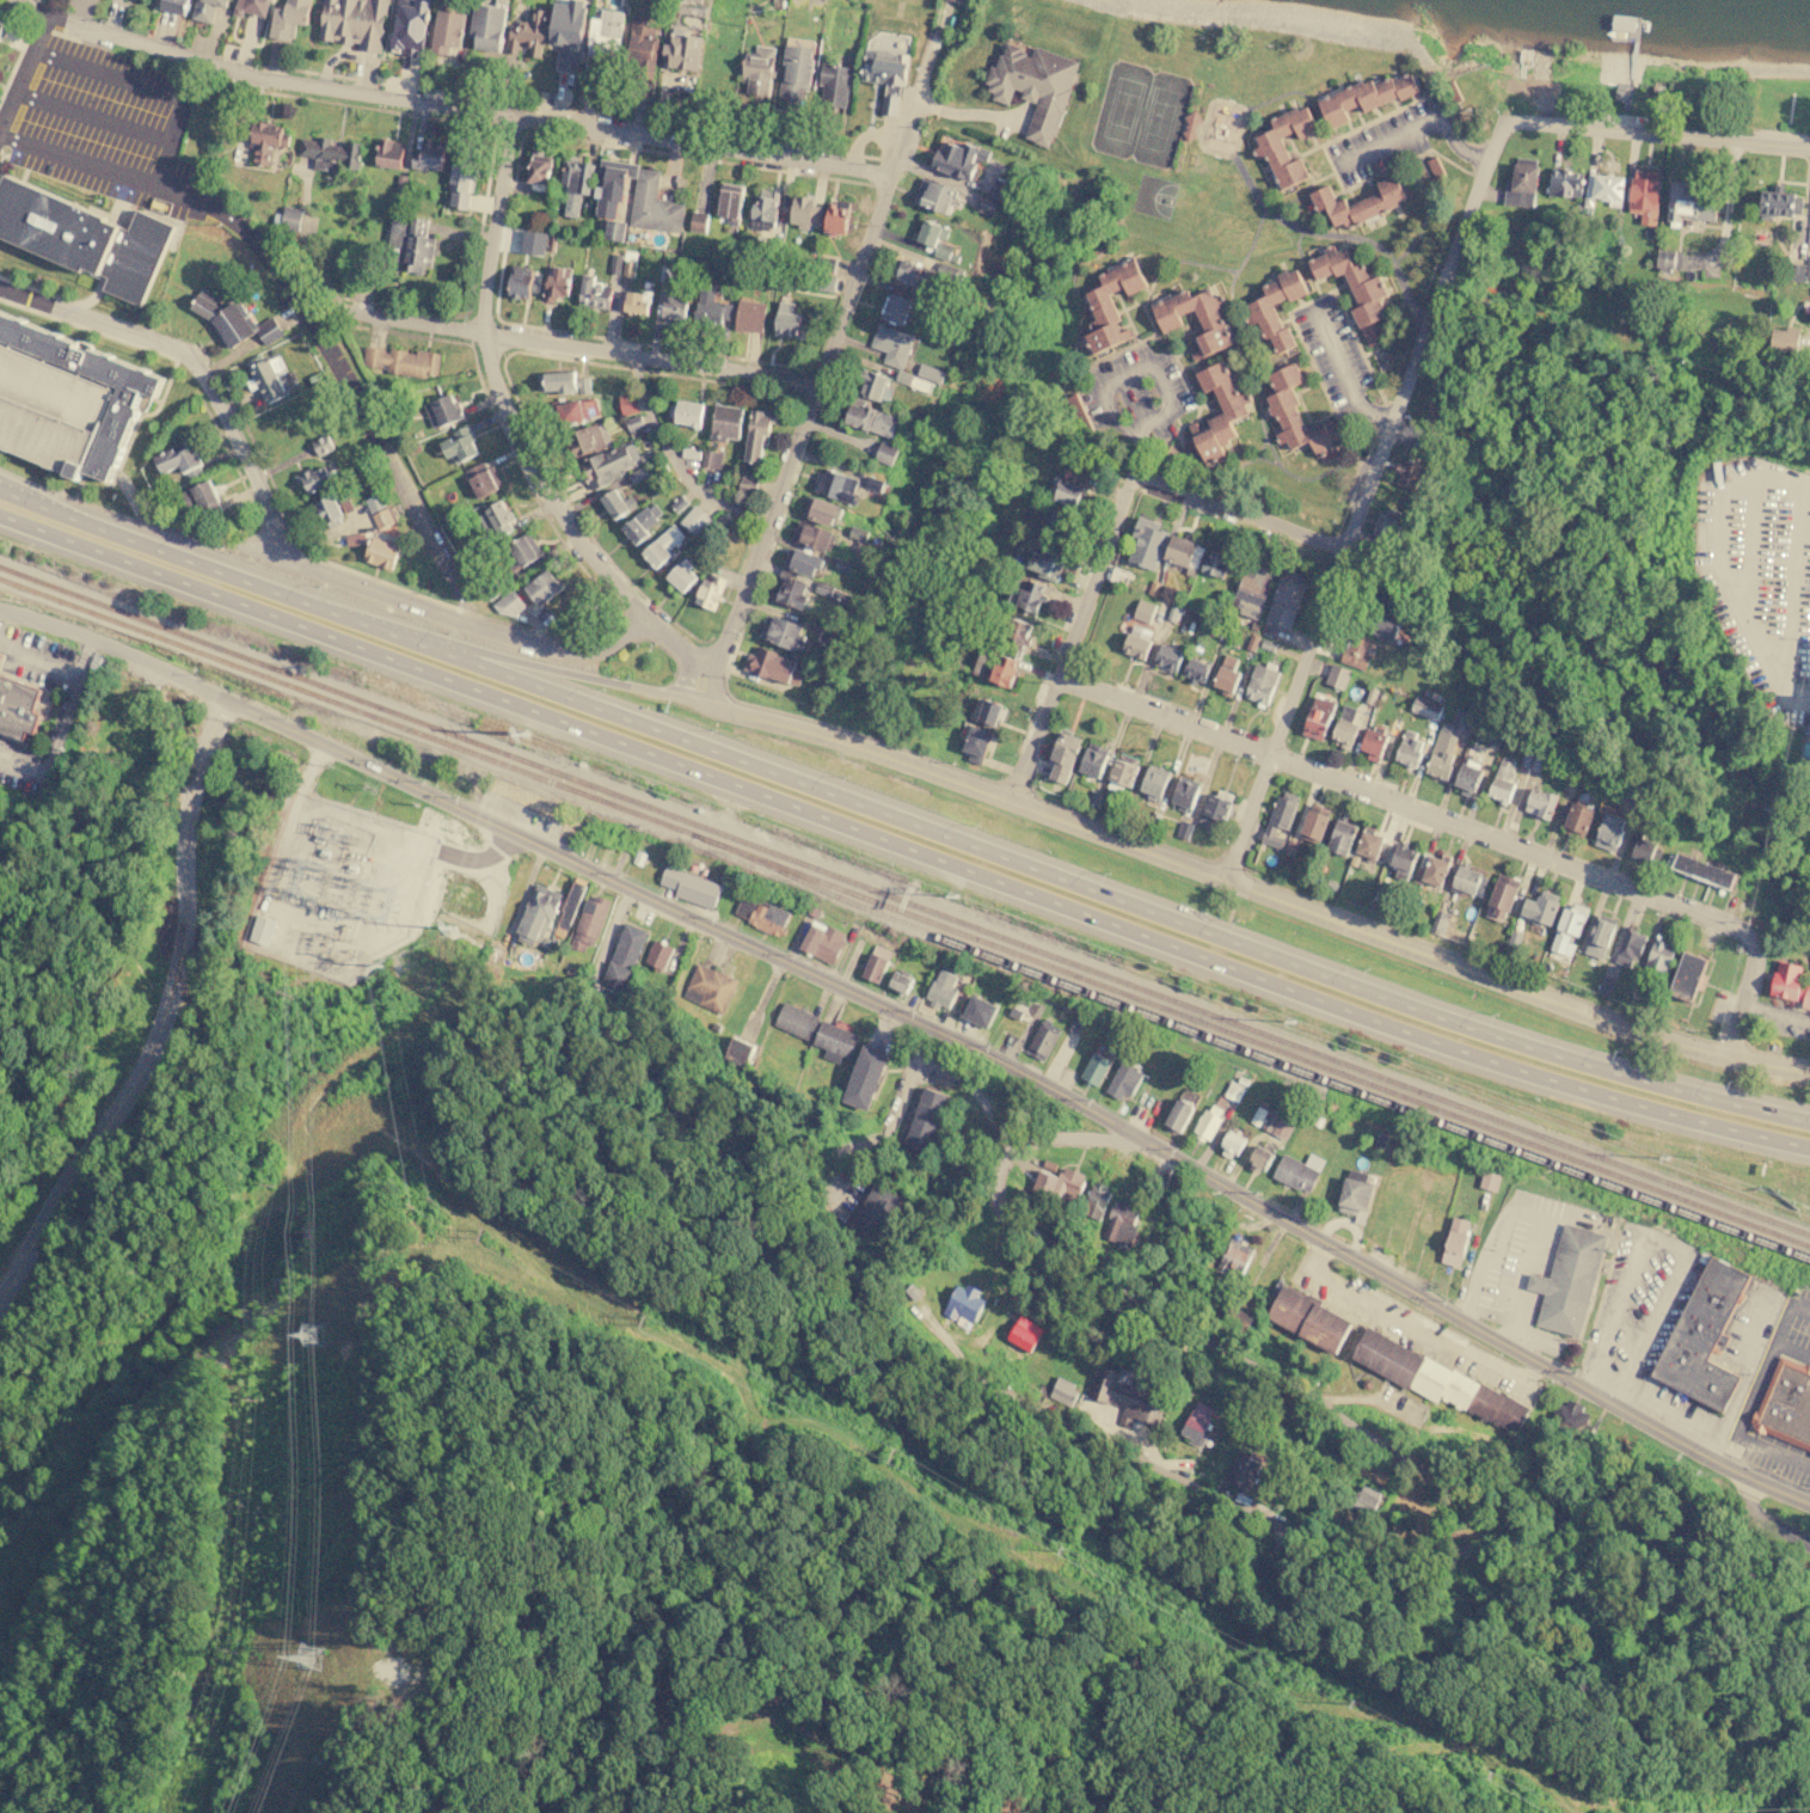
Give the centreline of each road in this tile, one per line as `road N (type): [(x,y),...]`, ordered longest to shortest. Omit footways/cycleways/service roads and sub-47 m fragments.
road 1 (primary): [(1809,1121),(1668,1090),(1478,1033),(208,569),(0,485)]
road 2 (primary): [(0,516),(1356,1023),(1571,1094),(1809,1152)]
road 3 (tertiary): [(225,699),(1001,1065),(1742,1480),(1809,1507)]
road 4 (residential): [(1125,1135),(1025,1140),(1000,1171),(1001,1205),(1048,1250),(1388,1452),(1416,1503),(1394,1533),(1303,1542),(998,1397),(919,1321)]
road 5 (residential): [(48,18),(208,67),(889,178)]
road 6 (residential): [(1505,118),(1223,876)]
road 7 (residential): [(1059,676),(1728,919)]
road 8 (residential): [(225,699),(184,833),(183,962),(166,1019),(0,1311)]
road 9 (residential): [(1809,1067),(1722,1053),(1223,876)]
road 10 (residential): [(517,115),(481,331),(503,403),(554,507),(648,615)]
road 11 (residential): [(1223,876),(1013,794),(705,702)]
road 12 (residential): [(889,178),(712,679)]
road 13 (residential): [(238,442),(278,556),(540,648),(599,651),(648,615)]
road 14 (residential): [(360,314),(814,388)]
road 15 (residential): [(705,702),(295,598)]
road 16 (residential): [(1131,474),(1013,794)]
road 17 (residential): [(1505,118),(1809,149)]
road 18 (residential): [(0,286),(191,357),(238,442)]
road 19 (residential): [(0,605),(92,637),(225,699)]
road 20 (residential): [(1131,474),(1344,551)]
road 21 (residential): [(448,1812),(415,1680),(416,1656)]
road 22 (residential): [(1728,919),(1747,936),(1751,958),(1722,1053)]

